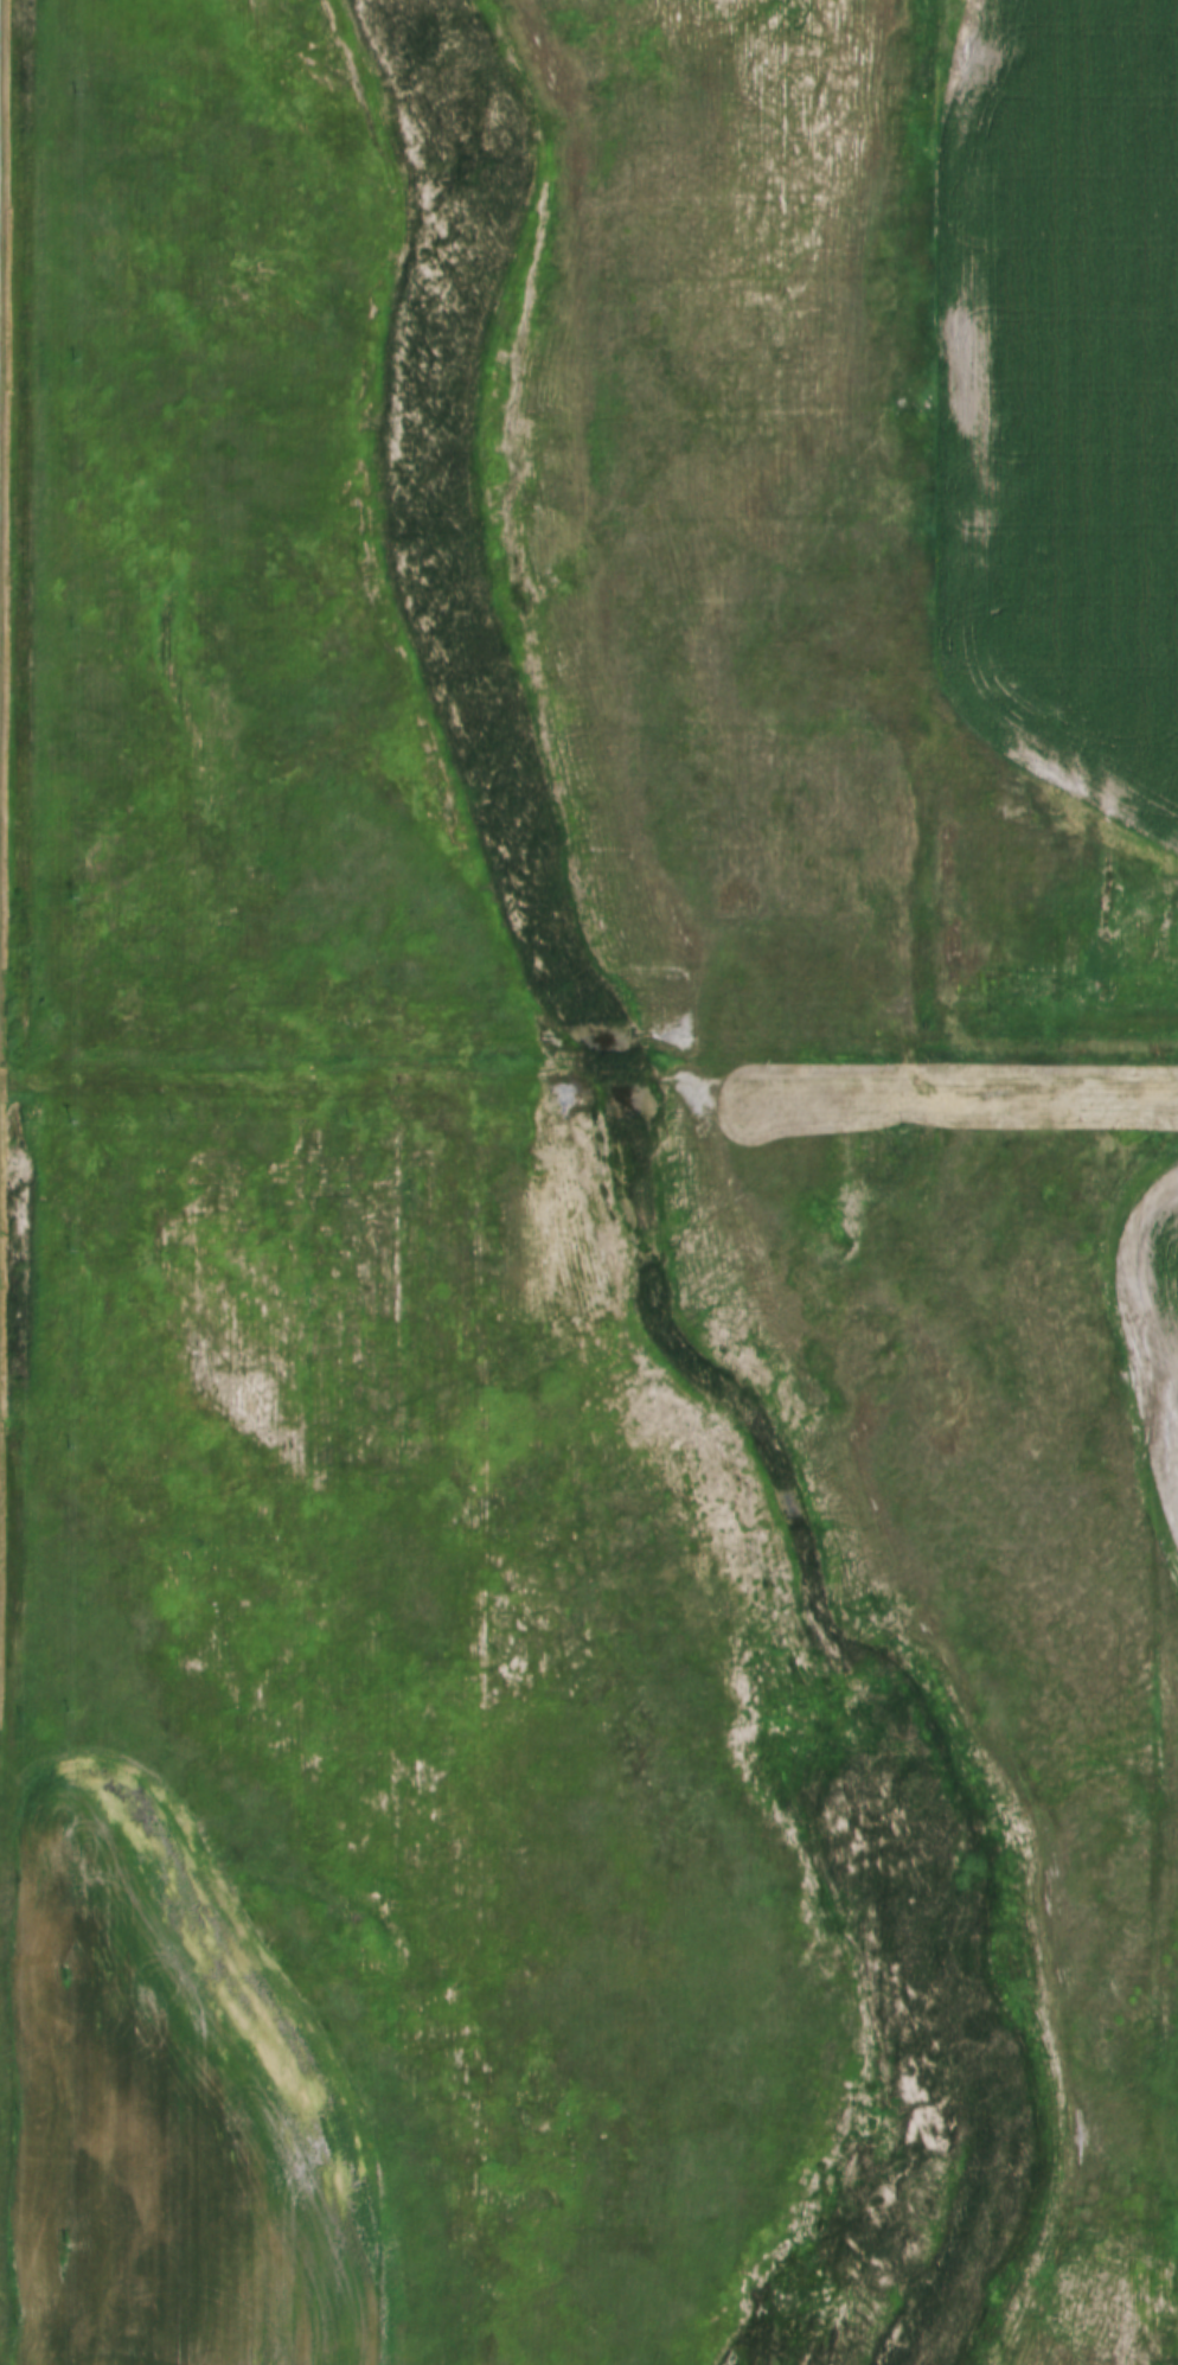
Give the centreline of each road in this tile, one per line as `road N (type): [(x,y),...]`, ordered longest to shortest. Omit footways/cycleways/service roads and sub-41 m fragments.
road 1 (track): [(1177,1044),(982,1043)]

